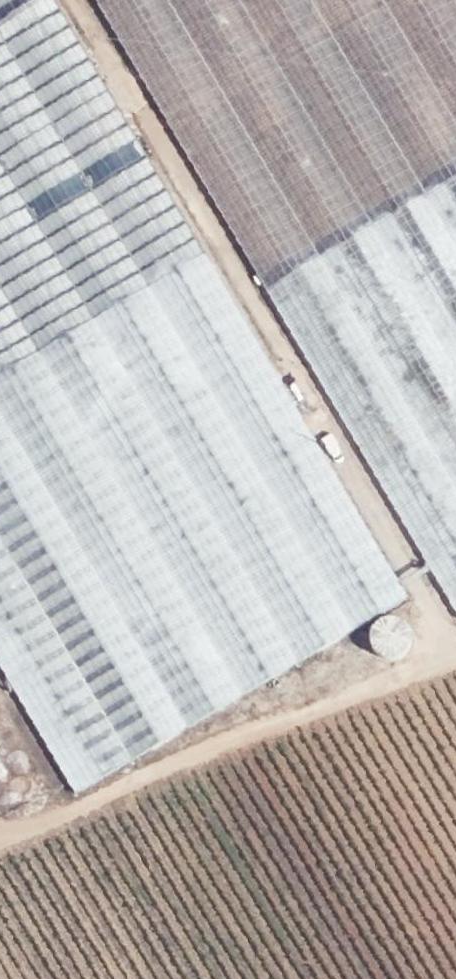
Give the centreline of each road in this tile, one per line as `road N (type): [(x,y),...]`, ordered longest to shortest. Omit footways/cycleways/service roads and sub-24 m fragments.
road 1 (track): [(0,853),(180,772),(455,666)]

